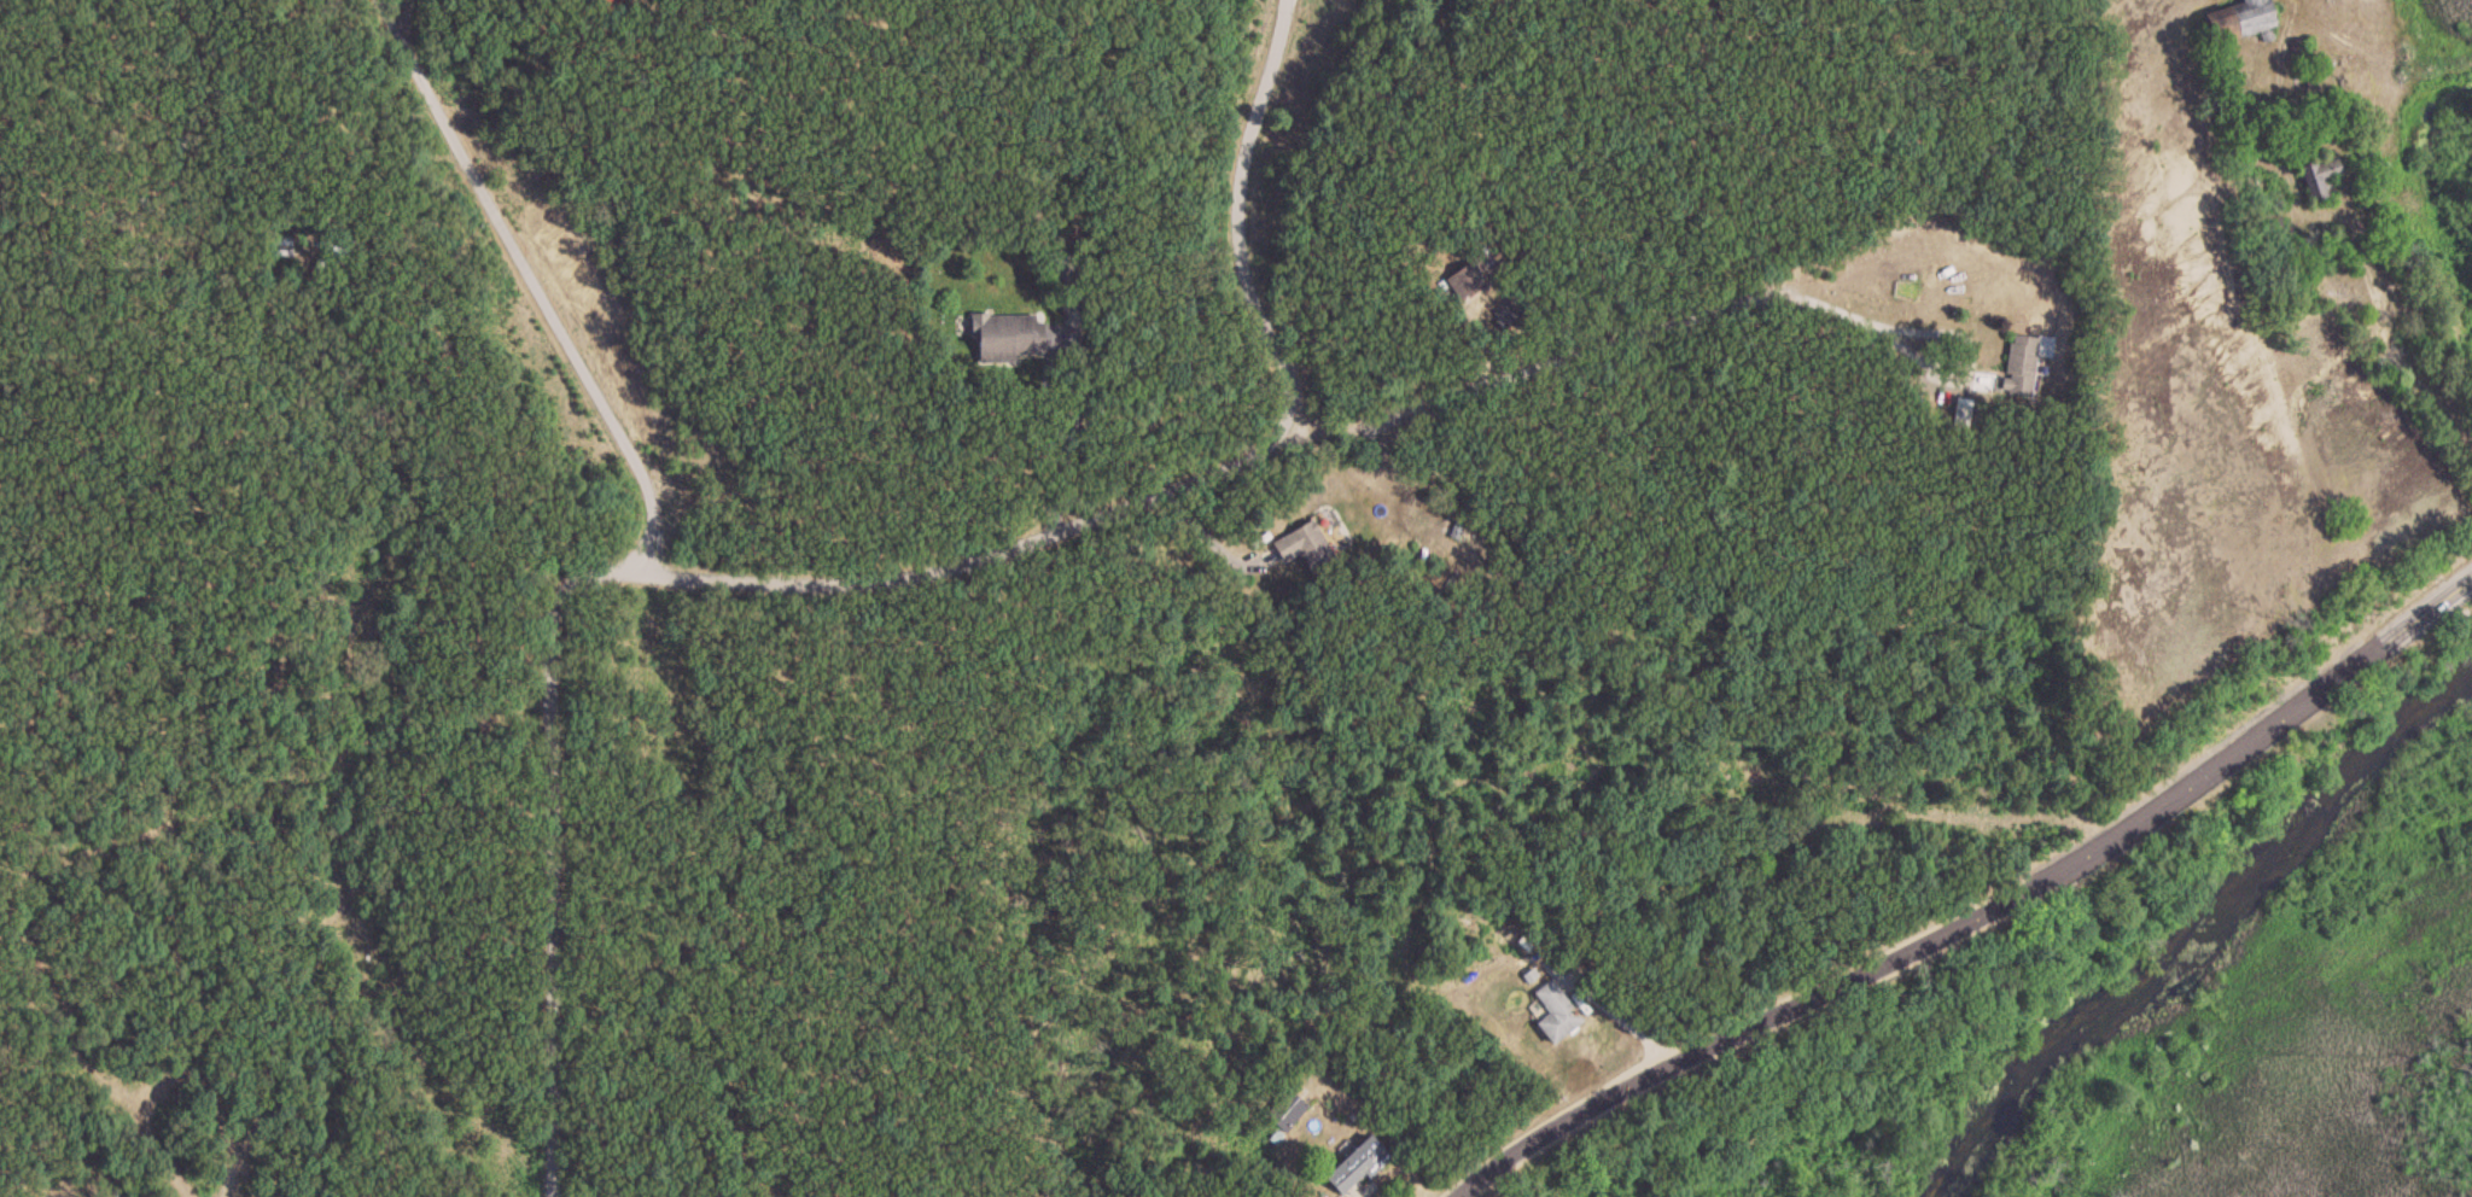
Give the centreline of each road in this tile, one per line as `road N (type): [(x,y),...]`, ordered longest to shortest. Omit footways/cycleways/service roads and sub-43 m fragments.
road 1 (residential): [(1289,0),(1246,182),(1253,278),(1312,438),(945,574),(862,589),(602,574),(562,595),(552,640),(544,1196)]
road 2 (tertiary): [(1422,1196),(1454,1169),(1549,1123),(1660,1046),(1850,981),(2071,866),(2471,576)]
road 3 (residential): [(654,574),(652,497),(642,469),(385,0)]

